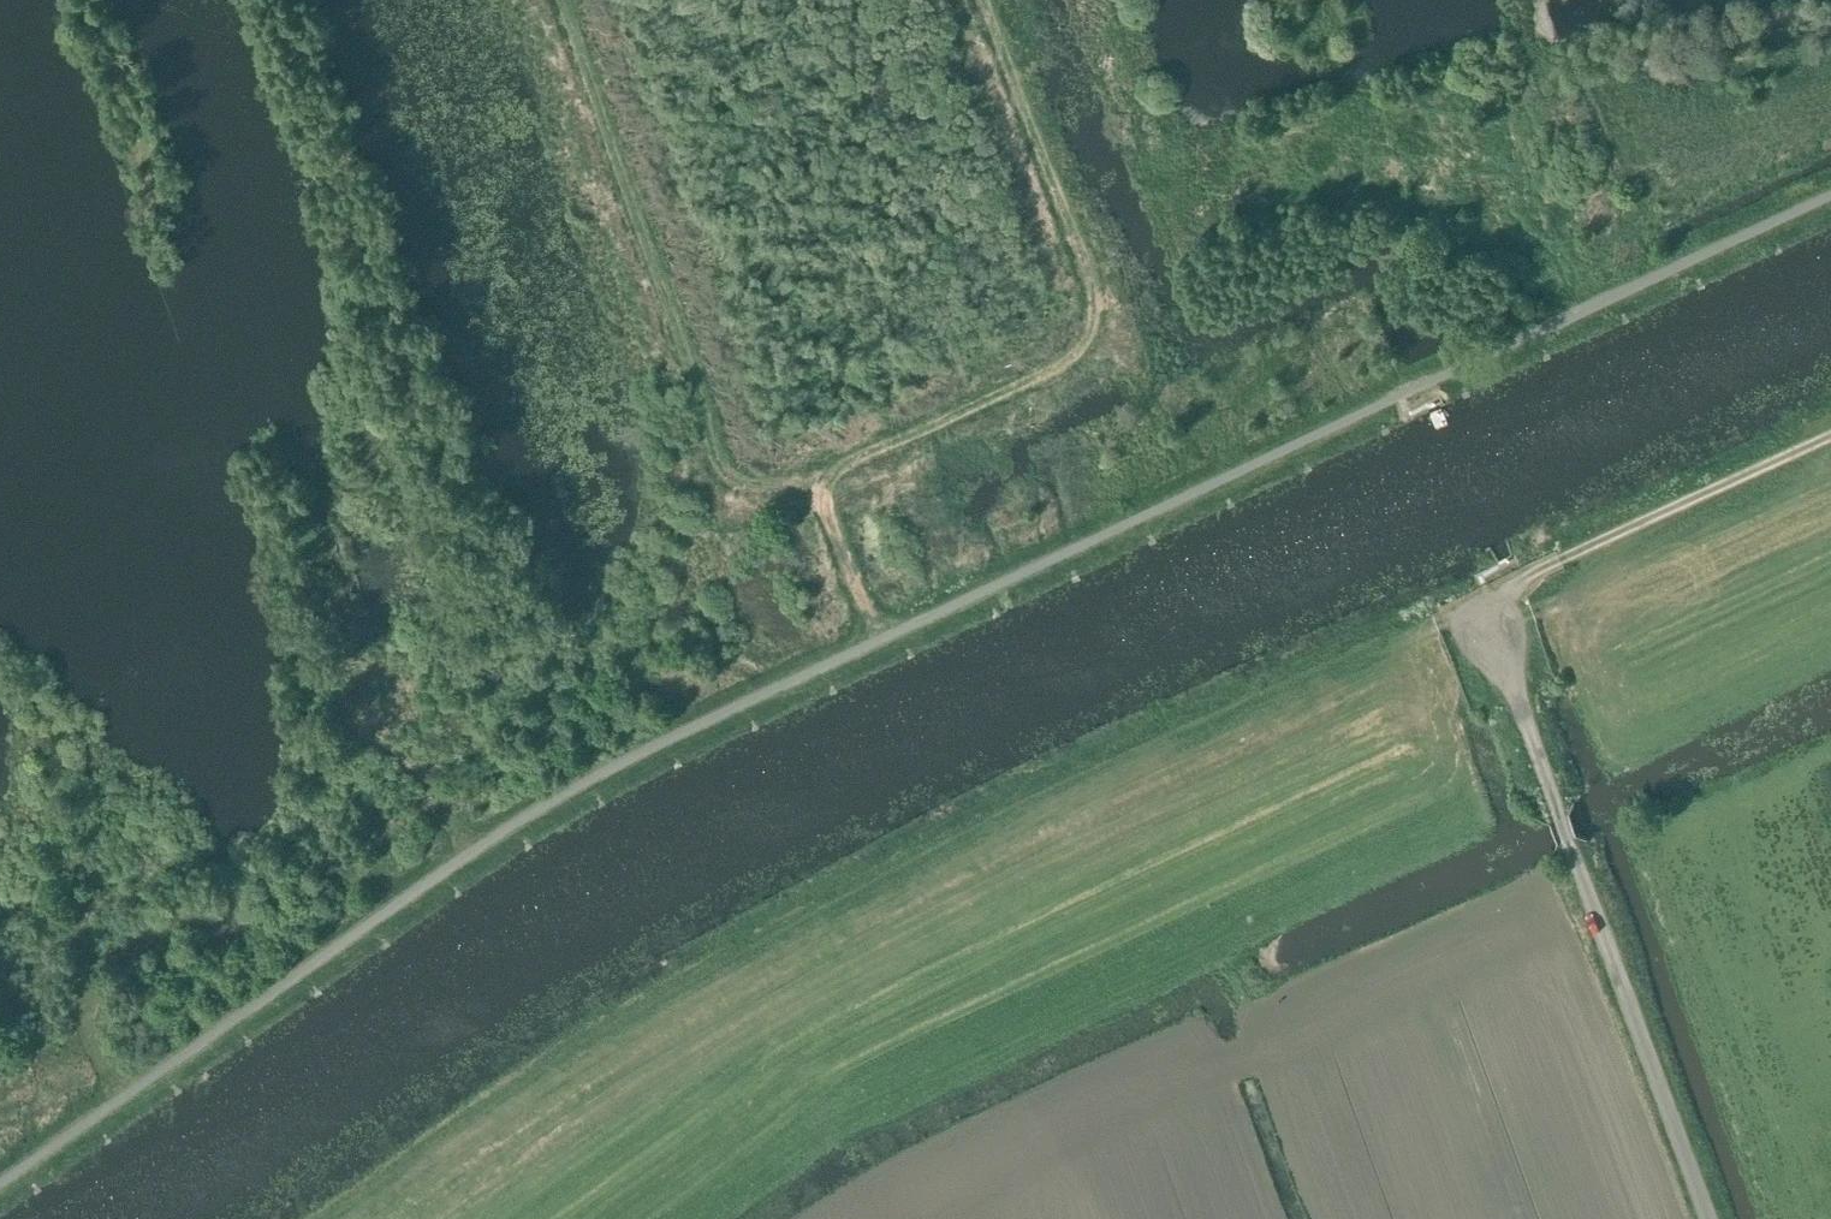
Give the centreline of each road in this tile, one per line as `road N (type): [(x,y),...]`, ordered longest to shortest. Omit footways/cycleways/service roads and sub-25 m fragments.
road 1 (track): [(1704,1218),(1520,713),(1491,607)]

